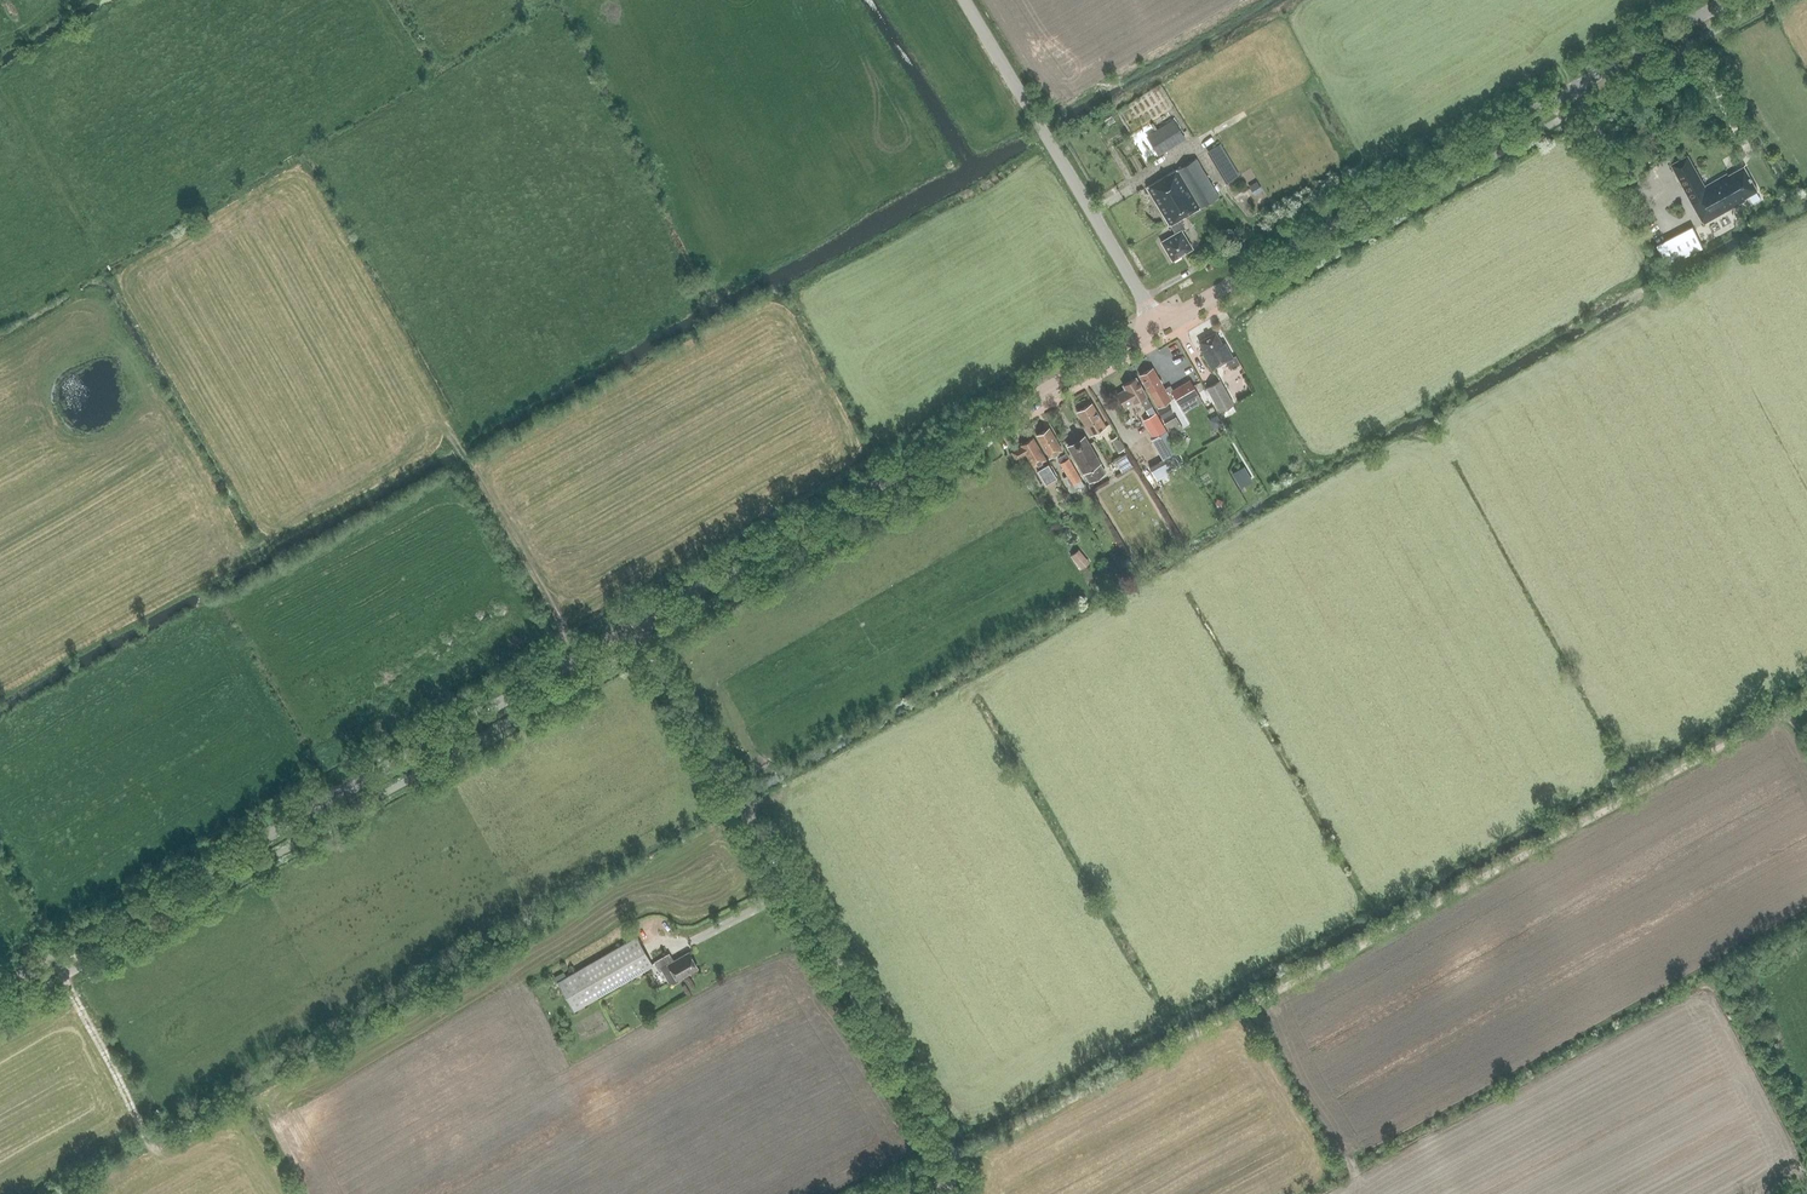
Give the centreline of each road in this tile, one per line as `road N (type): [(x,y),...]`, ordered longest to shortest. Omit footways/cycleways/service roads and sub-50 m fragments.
road 1 (track): [(952,1160),(1806,698)]
road 2 (secondary): [(0,988),(621,626)]
road 3 (unclassified): [(946,1193),(952,1160),(621,626)]
road 4 (secondary): [(1157,325),(1728,0)]
road 5 (secondary): [(621,626),(1157,325)]
road 6 (tertiary): [(1157,325),(963,0)]

